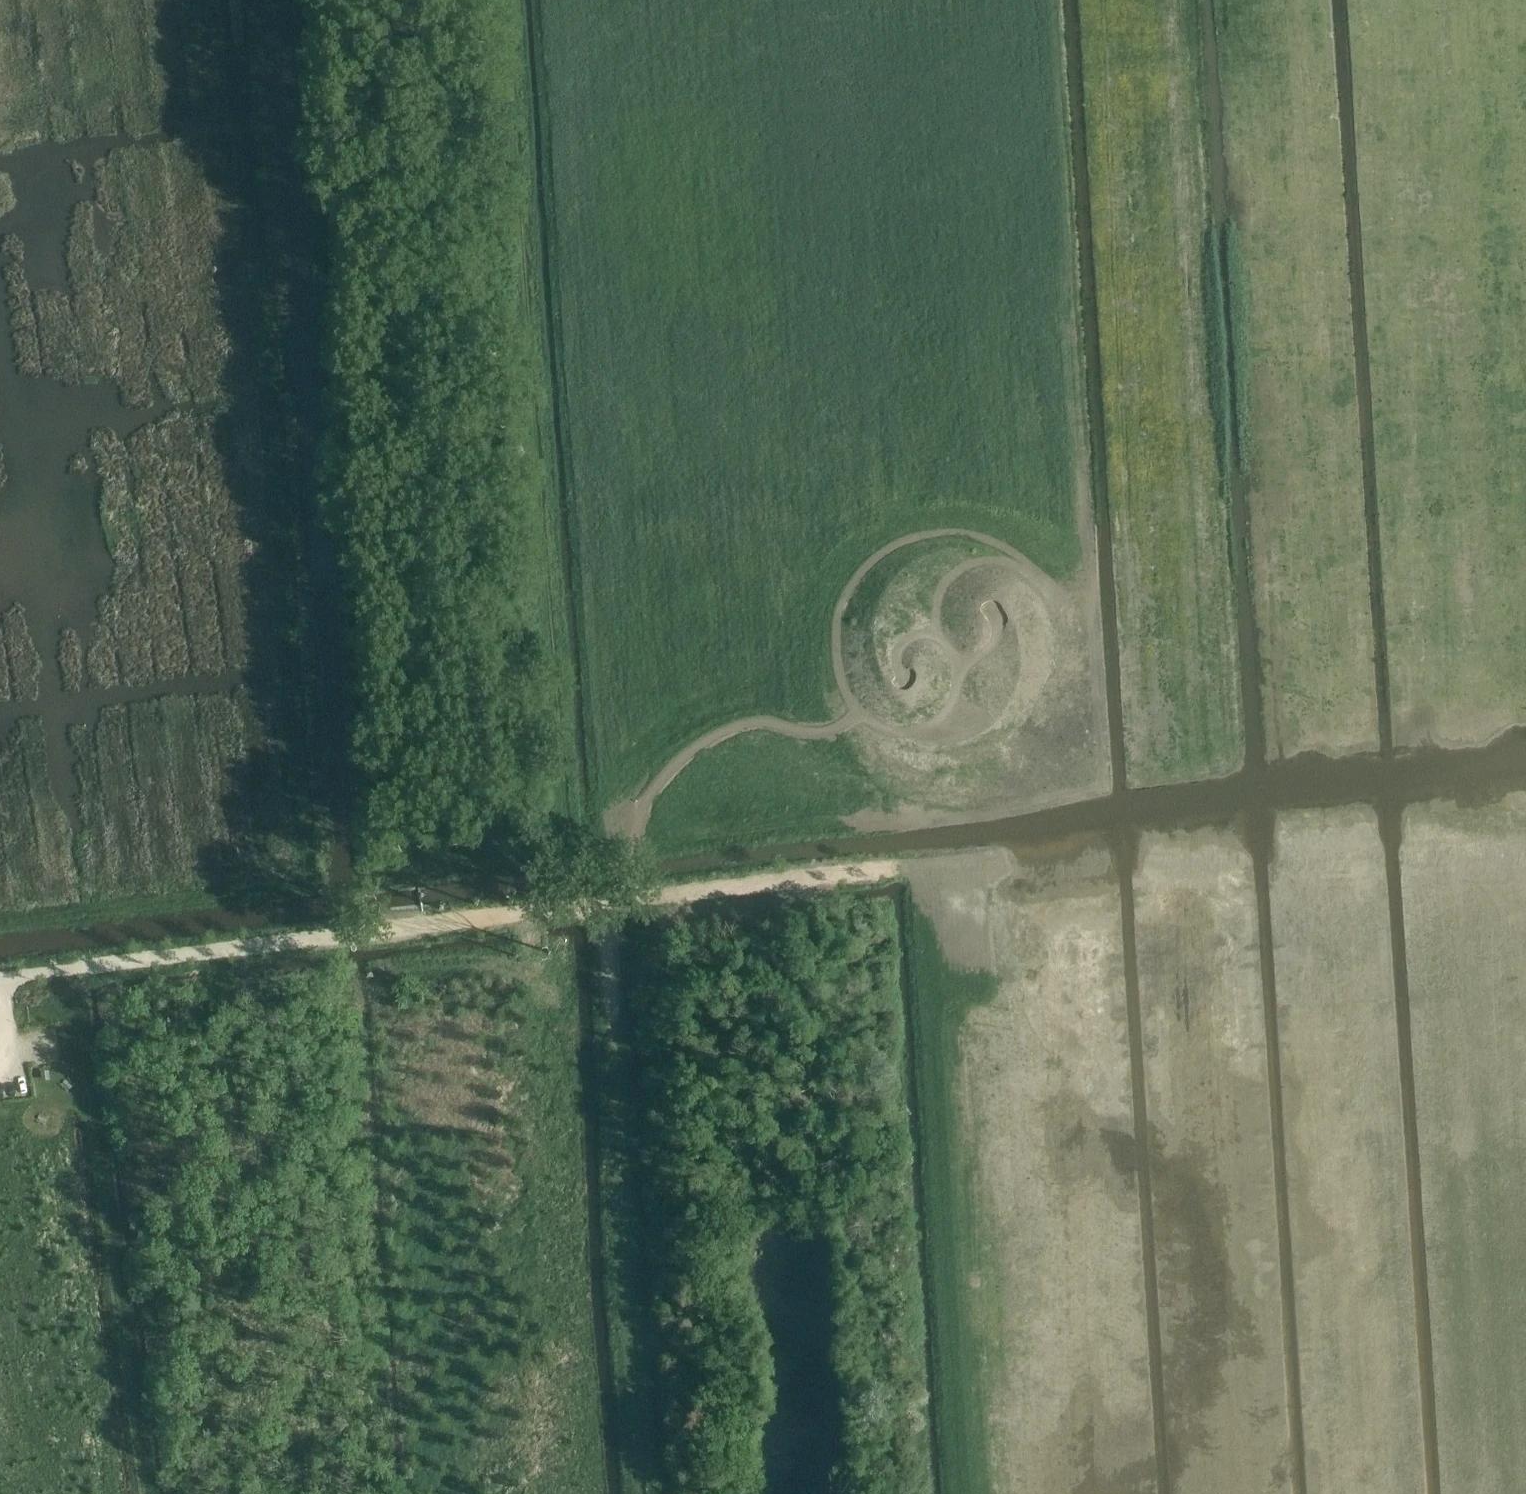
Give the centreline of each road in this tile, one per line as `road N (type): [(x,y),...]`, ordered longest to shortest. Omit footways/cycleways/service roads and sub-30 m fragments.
road 1 (unclassified): [(0,986),(893,867)]
road 2 (track): [(641,1493),(604,906)]

